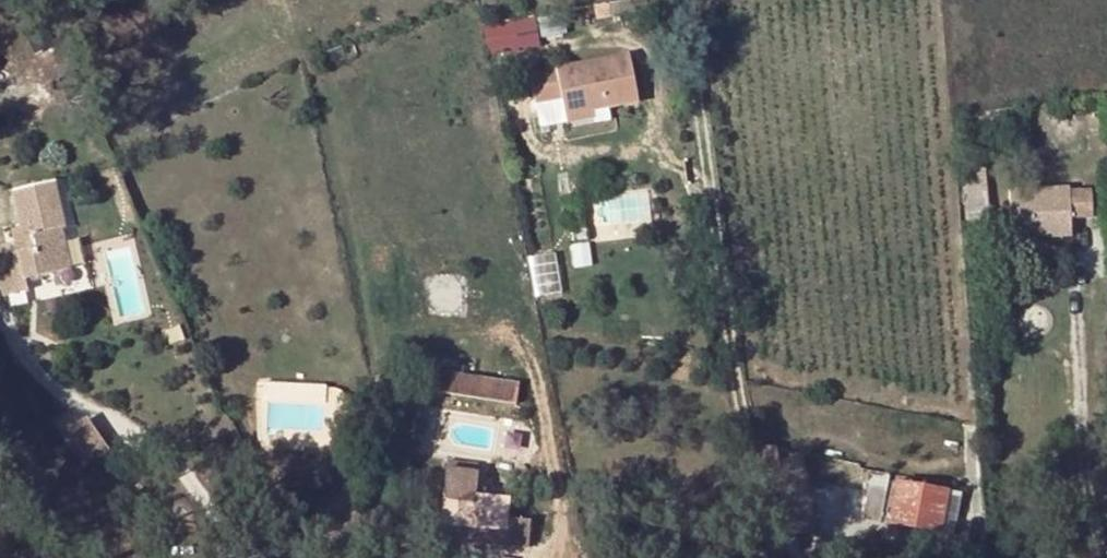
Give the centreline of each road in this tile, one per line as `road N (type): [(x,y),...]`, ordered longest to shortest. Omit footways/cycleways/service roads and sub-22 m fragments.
road 1 (residential): [(687,0),(743,425),(769,557)]

